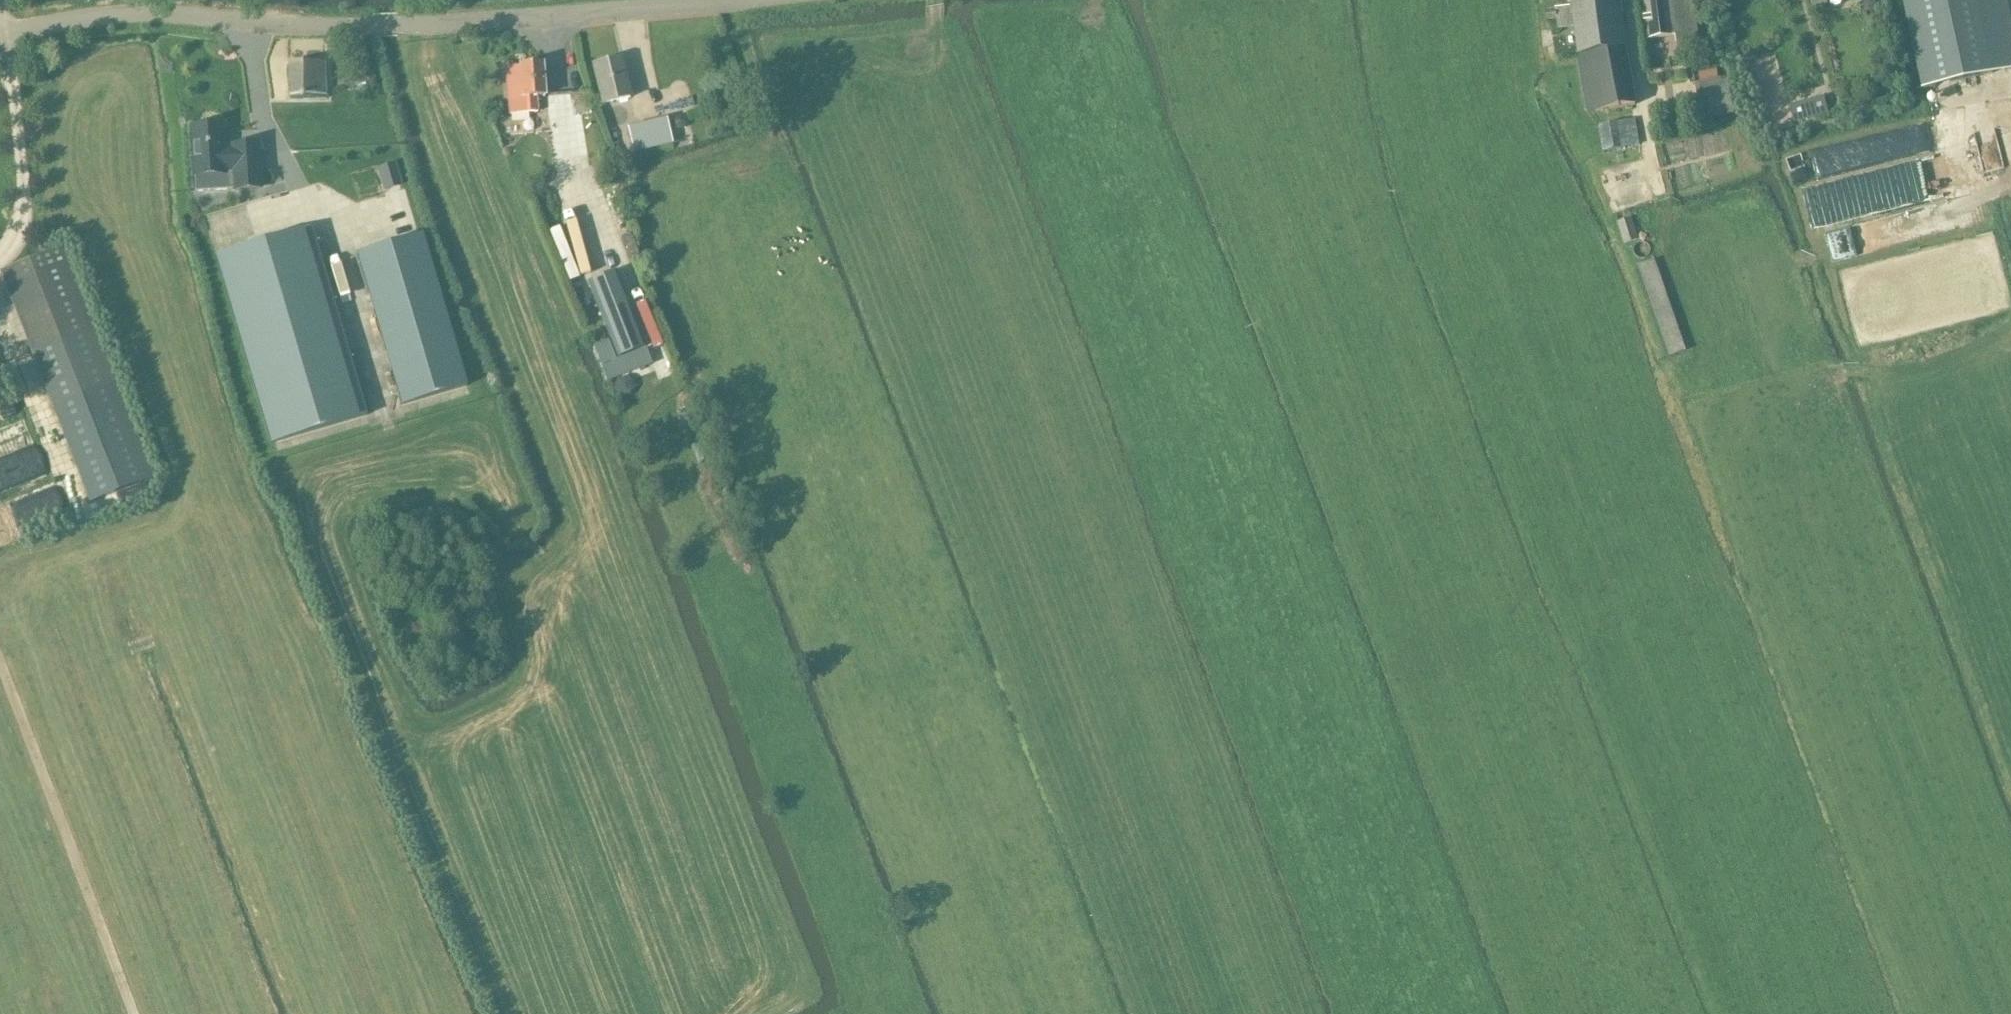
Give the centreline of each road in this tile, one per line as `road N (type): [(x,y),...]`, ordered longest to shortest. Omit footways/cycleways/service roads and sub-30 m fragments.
road 1 (unclassified): [(0,34),(125,13),(370,27),(728,0)]
road 2 (track): [(0,662),(133,1013)]

